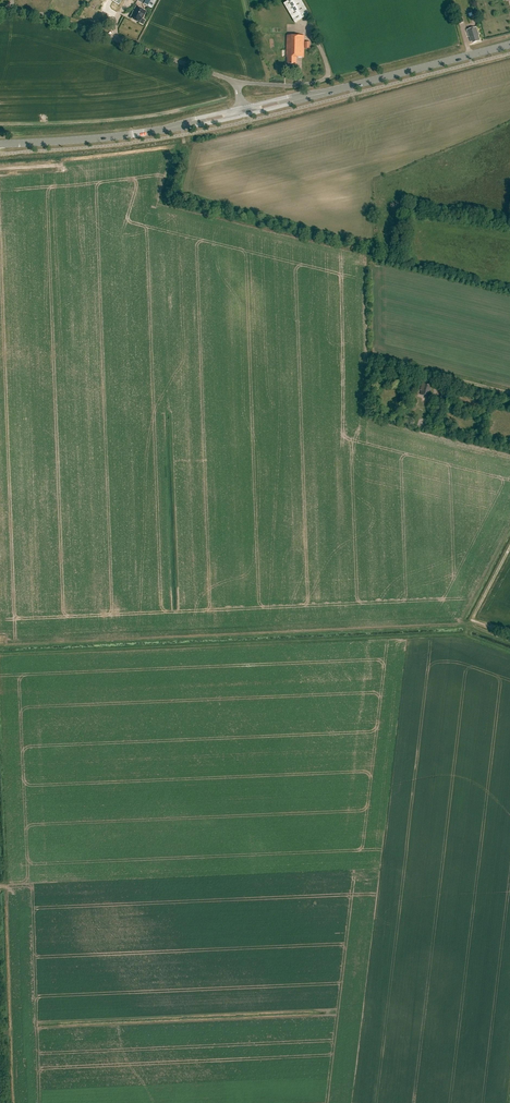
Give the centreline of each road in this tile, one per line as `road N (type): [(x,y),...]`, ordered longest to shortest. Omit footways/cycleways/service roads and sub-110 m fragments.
road 1 (track): [(0,644),(472,620)]
road 2 (primary): [(246,111),(509,45)]
road 3 (primary): [(0,144),(137,134),(246,111)]
road 4 (unclassified): [(233,83),(60,20),(0,10)]

